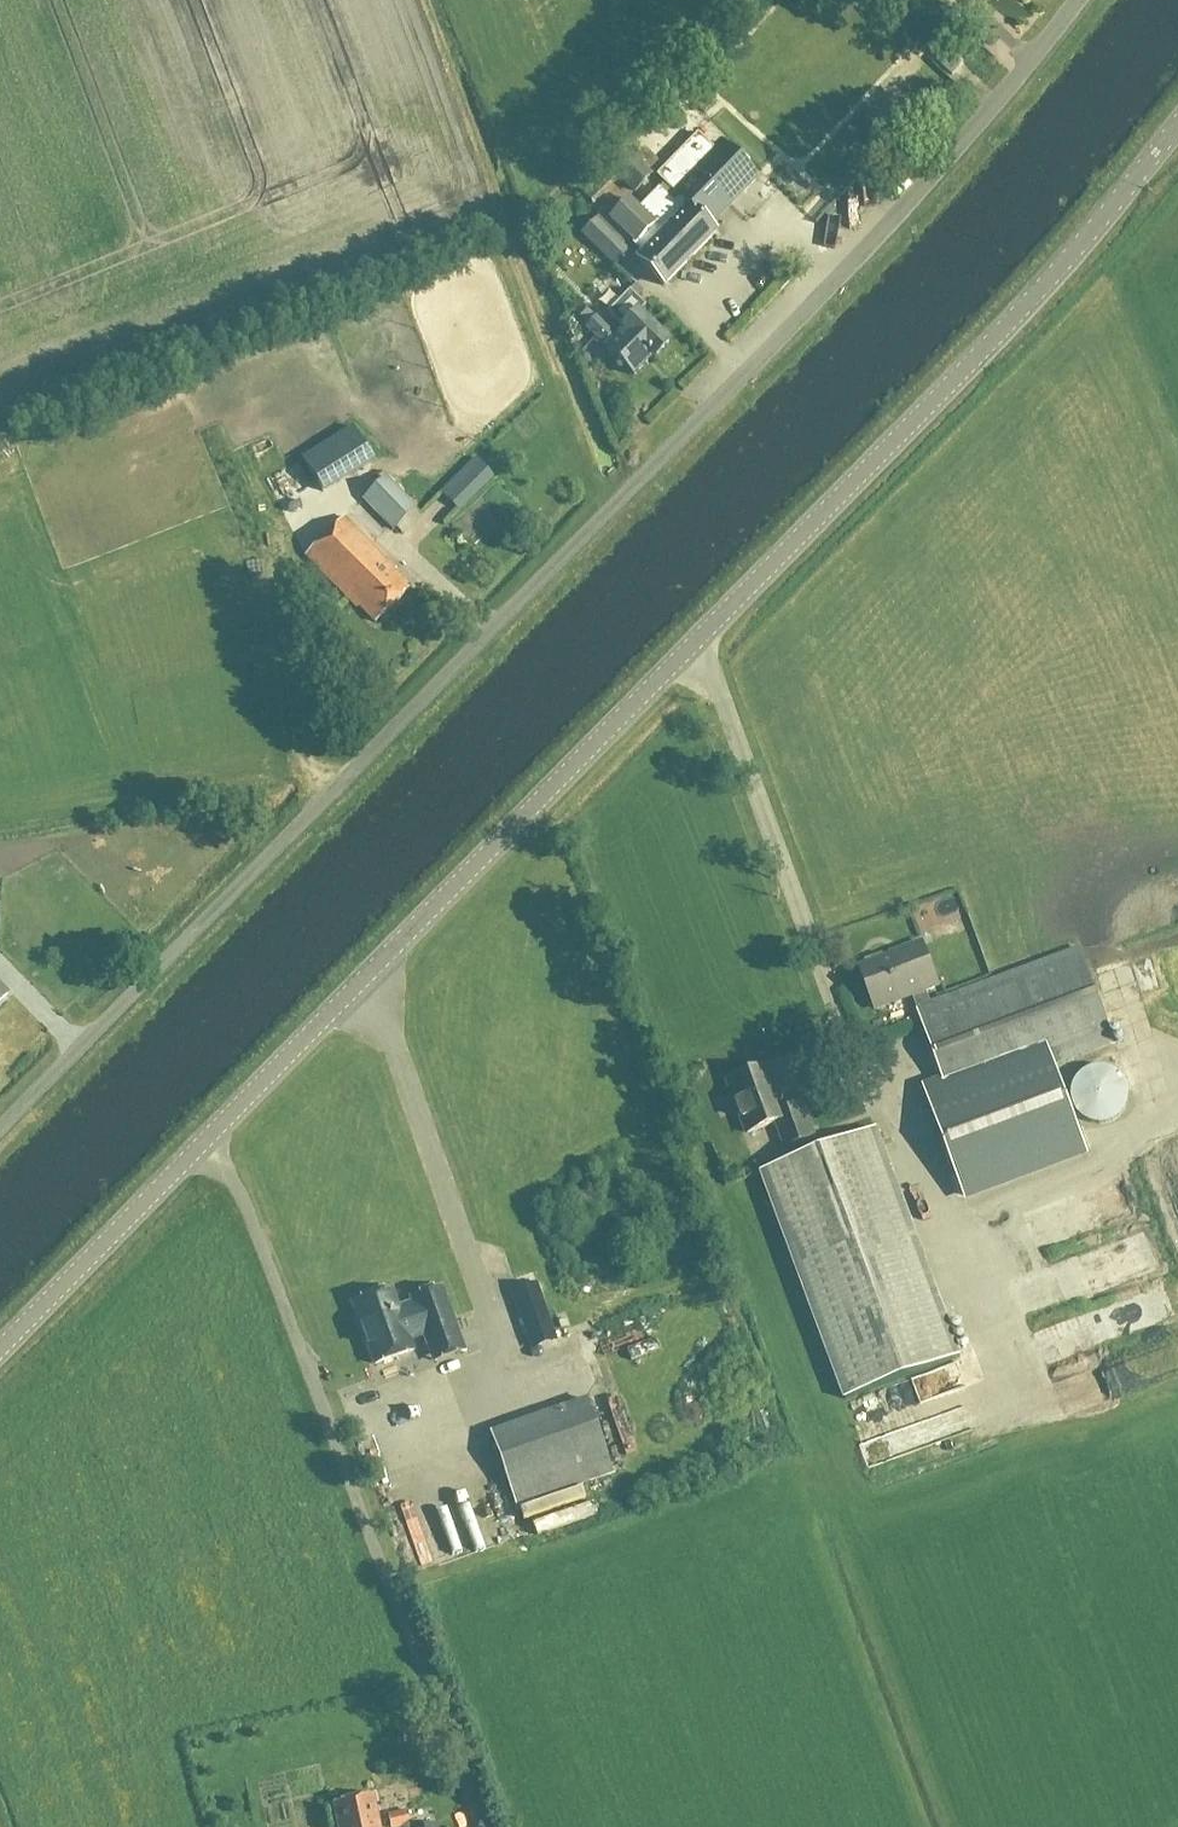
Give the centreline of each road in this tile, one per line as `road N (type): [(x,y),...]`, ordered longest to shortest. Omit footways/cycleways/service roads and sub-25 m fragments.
road 1 (unclassified): [(0,1128),(888,229),(1079,0)]
road 2 (tertiary): [(224,1122),(1000,331),(1177,121)]
road 3 (unclassified): [(492,1826),(224,1122)]
road 4 (tertiary): [(0,1350),(224,1122)]

